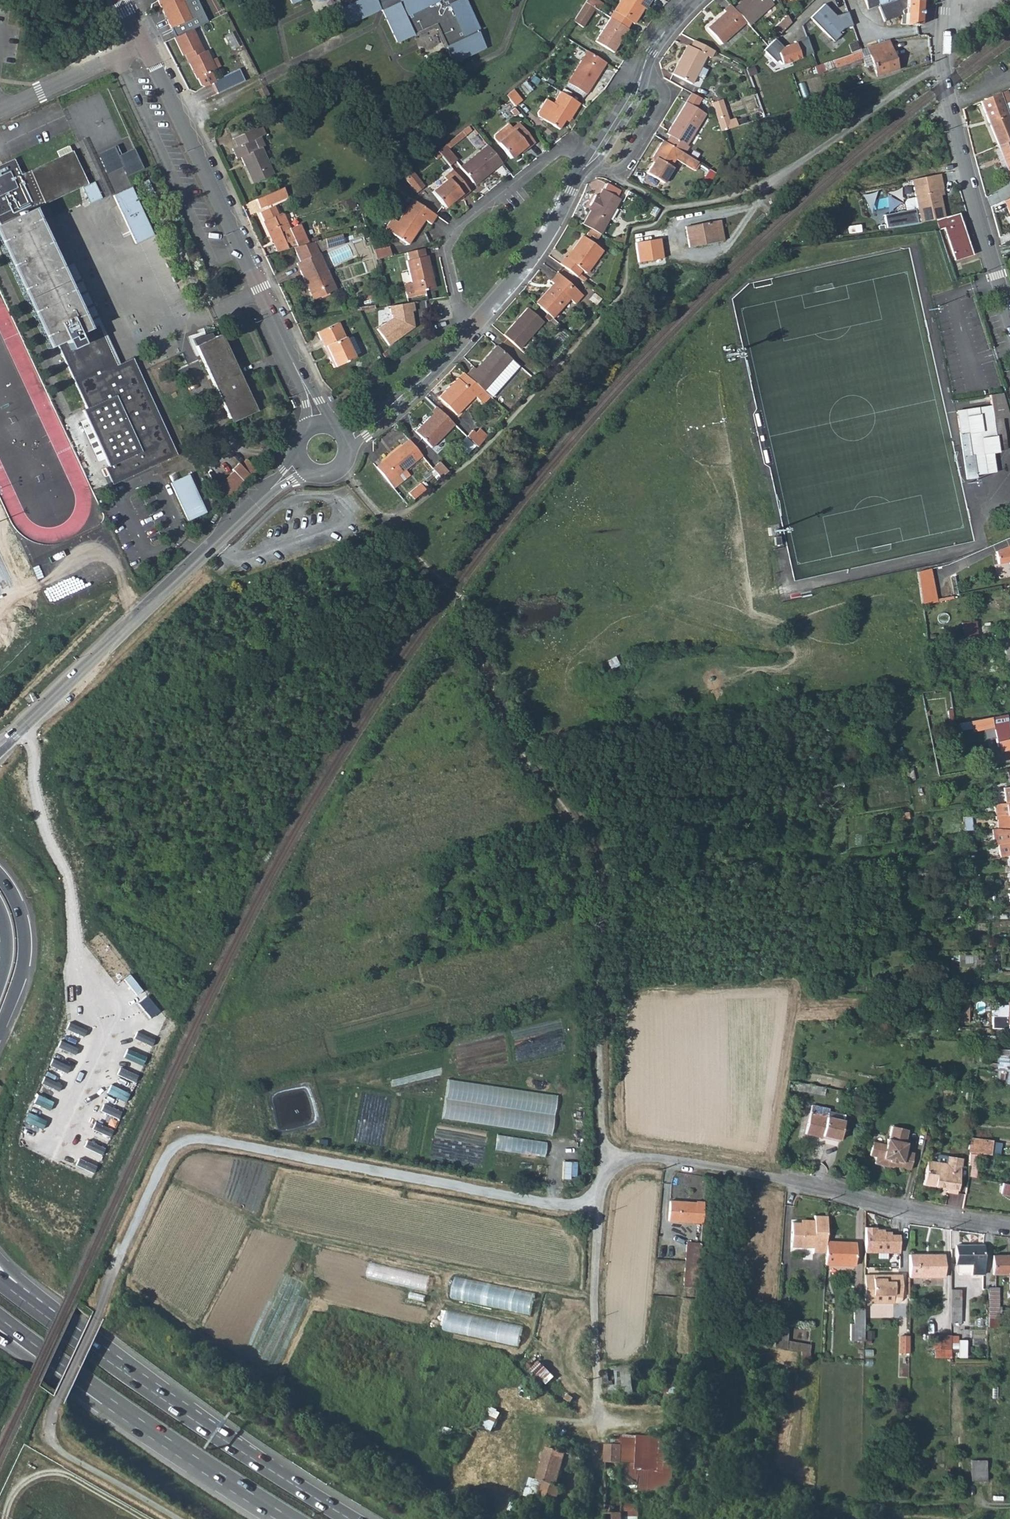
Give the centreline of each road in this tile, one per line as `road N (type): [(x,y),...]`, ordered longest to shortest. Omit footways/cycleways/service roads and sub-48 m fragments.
road 1 (track): [(176,1518),(57,1450),(49,1430),(107,1279),(171,1149),(207,1139),(598,1208)]
road 2 (residential): [(599,1420),(598,1208),(609,1164),(621,1159),(654,1157),(1009,1227)]
road 3 (residential): [(121,0),(318,423)]
road 4 (residential): [(301,463),(4,745)]
road 5 (trunk): [(350,1518),(22,1298)]
road 6 (residential): [(1009,312),(945,85),(945,0)]
road 7 (residential): [(473,327),(444,246),(459,220),(547,155),(569,149),(587,166)]
road 8 (trunk): [(120,1405),(293,1518)]
road 9 (residential): [(587,166),(546,243),(473,327)]
road 10 (track): [(599,979),(609,1164)]
road 11 (residential): [(473,327),(392,409),(346,438)]
road 12 (trunk): [(0,1031),(26,953),(19,907),(0,878)]
road 13 (trunk): [(0,1319),(120,1405)]
road 14 (trunk): [(0,1338),(89,1401),(120,1405)]

